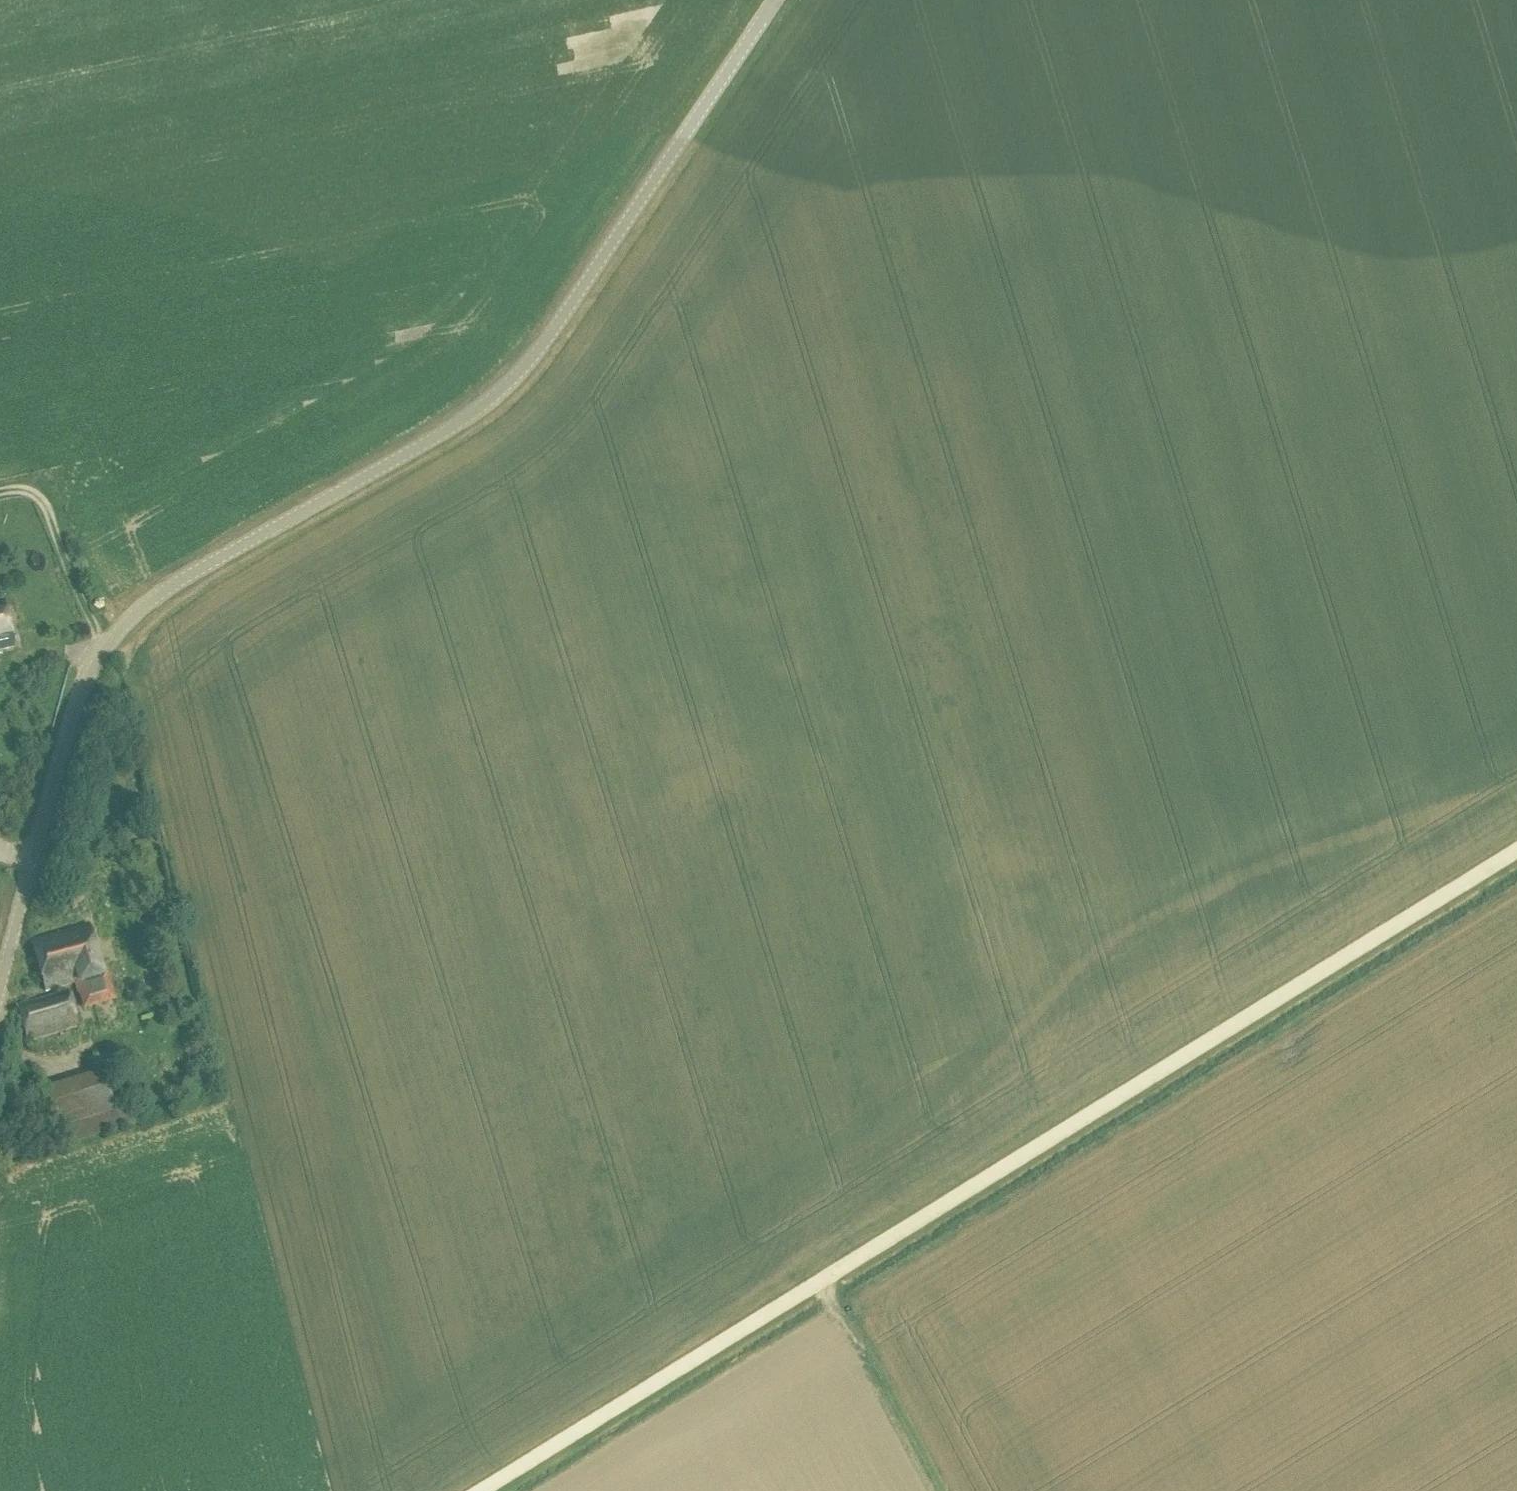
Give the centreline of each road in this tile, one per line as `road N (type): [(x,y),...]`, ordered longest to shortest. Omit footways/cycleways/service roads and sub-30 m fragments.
road 1 (unclassified): [(0,994),(70,737),(113,646),(196,576),(454,431),(509,390),(551,341),(782,0)]

